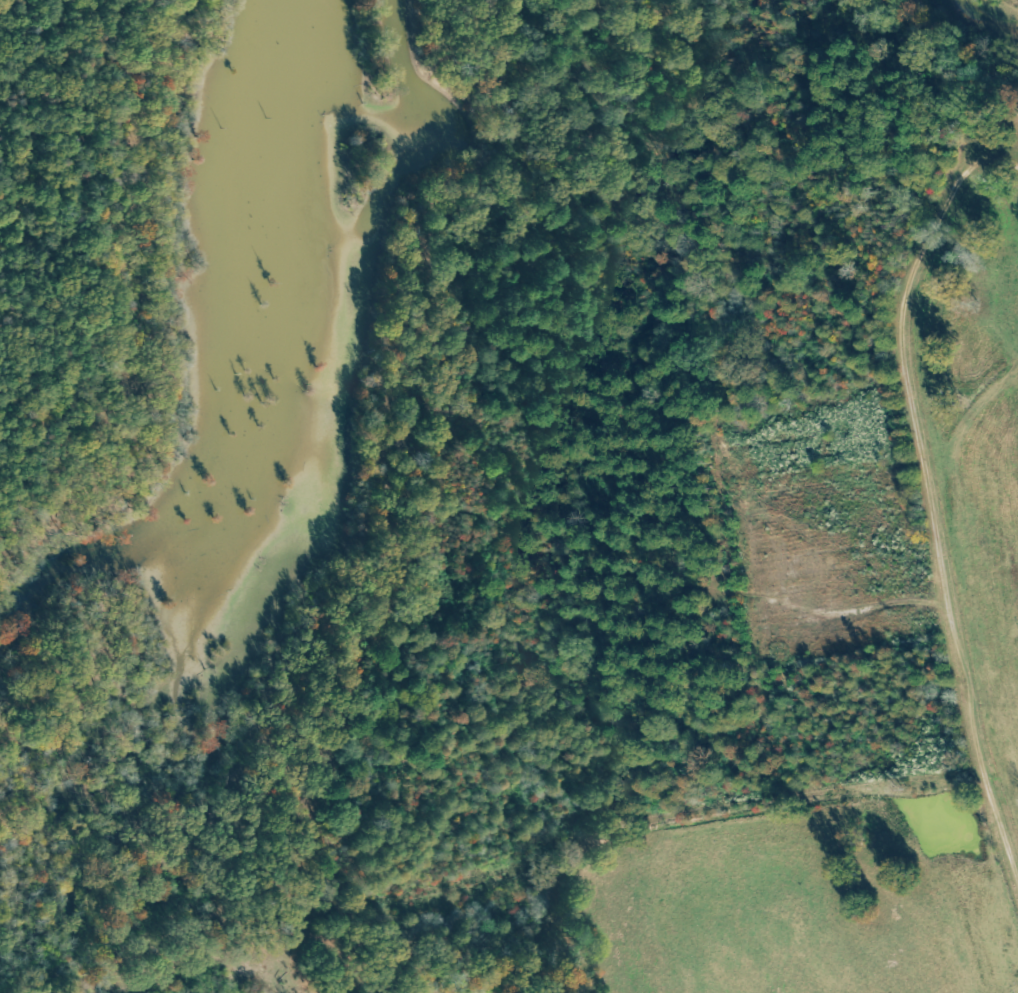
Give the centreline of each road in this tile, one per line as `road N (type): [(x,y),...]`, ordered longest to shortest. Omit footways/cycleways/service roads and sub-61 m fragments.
road 1 (residential): [(1017,879),(904,381),(907,283),(950,196)]
road 2 (residential): [(1017,408),(994,454),(1017,635)]

